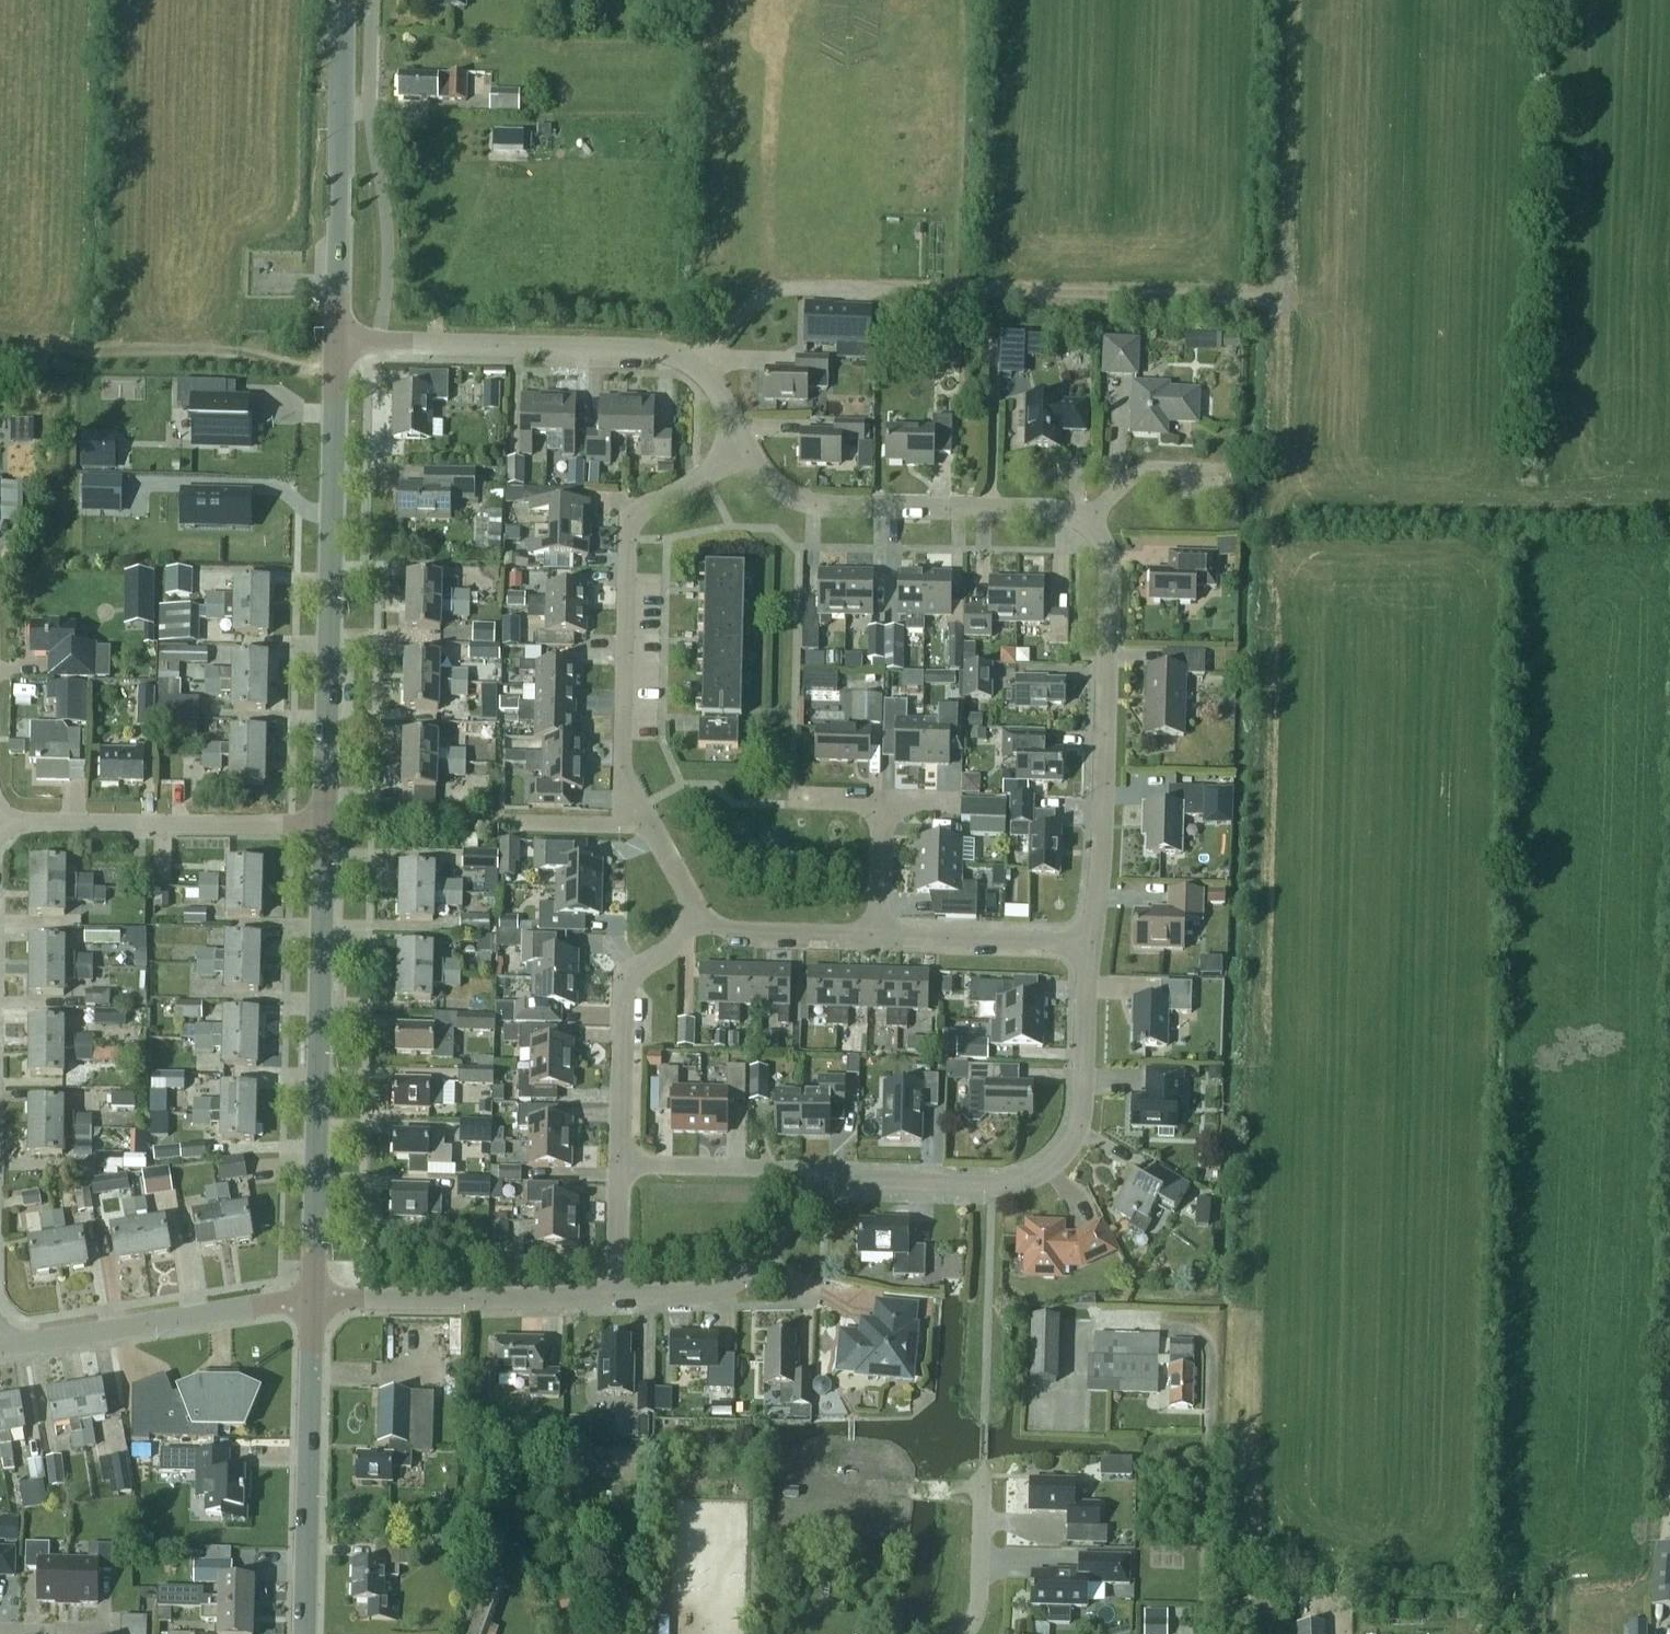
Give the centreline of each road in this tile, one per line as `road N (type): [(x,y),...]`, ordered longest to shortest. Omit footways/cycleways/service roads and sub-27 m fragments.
road 1 (track): [(707,370),(761,296),(794,289),(1280,298)]
road 2 (residential): [(702,918),(631,800),(621,770),(626,536),(639,512),(745,452)]
road 3 (track): [(1273,550),(1291,0)]
road 4 (tertiary): [(325,827),(339,341)]
road 5 (tertiary): [(312,1303),(325,827)]
road 6 (residential): [(815,1193),(853,1183),(1009,1185),(1051,1165),(1081,1112),(1091,945)]
road 7 (residential): [(745,452),(707,370),(660,347),(339,341)]
road 8 (residential): [(1091,945),(1109,556),(1088,523)]
road 9 (residential): [(1088,523),(1063,514),(814,505),(767,479),(745,452)]
road 10 (tertiary): [(339,341),(343,0)]
road 11 (tertiary): [(304,1633),(312,1303)]
road 12 (residential): [(0,821),(325,827)]
road 13 (residential): [(0,1347),(312,1303)]
road 14 (residential): [(312,1303),(616,1296)]
road 15 (residential): [(621,1165),(625,986),(702,918)]
road 16 (residential): [(616,1296),(696,1294),(735,1279),(815,1193)]
road 17 (residential): [(1091,945),(879,935)]
road 18 (residential): [(815,1193),(786,1165),(621,1165)]
road 19 (residential): [(879,935),(733,931),(702,918)]
road 20 (residential): [(1088,523),(1138,474),(1228,471)]
road 21 (residential): [(960,1633),(980,1605),(978,1493)]
road 22 (residential): [(616,1296),(621,1165)]
road 23 (residential): [(879,935),(881,806)]

